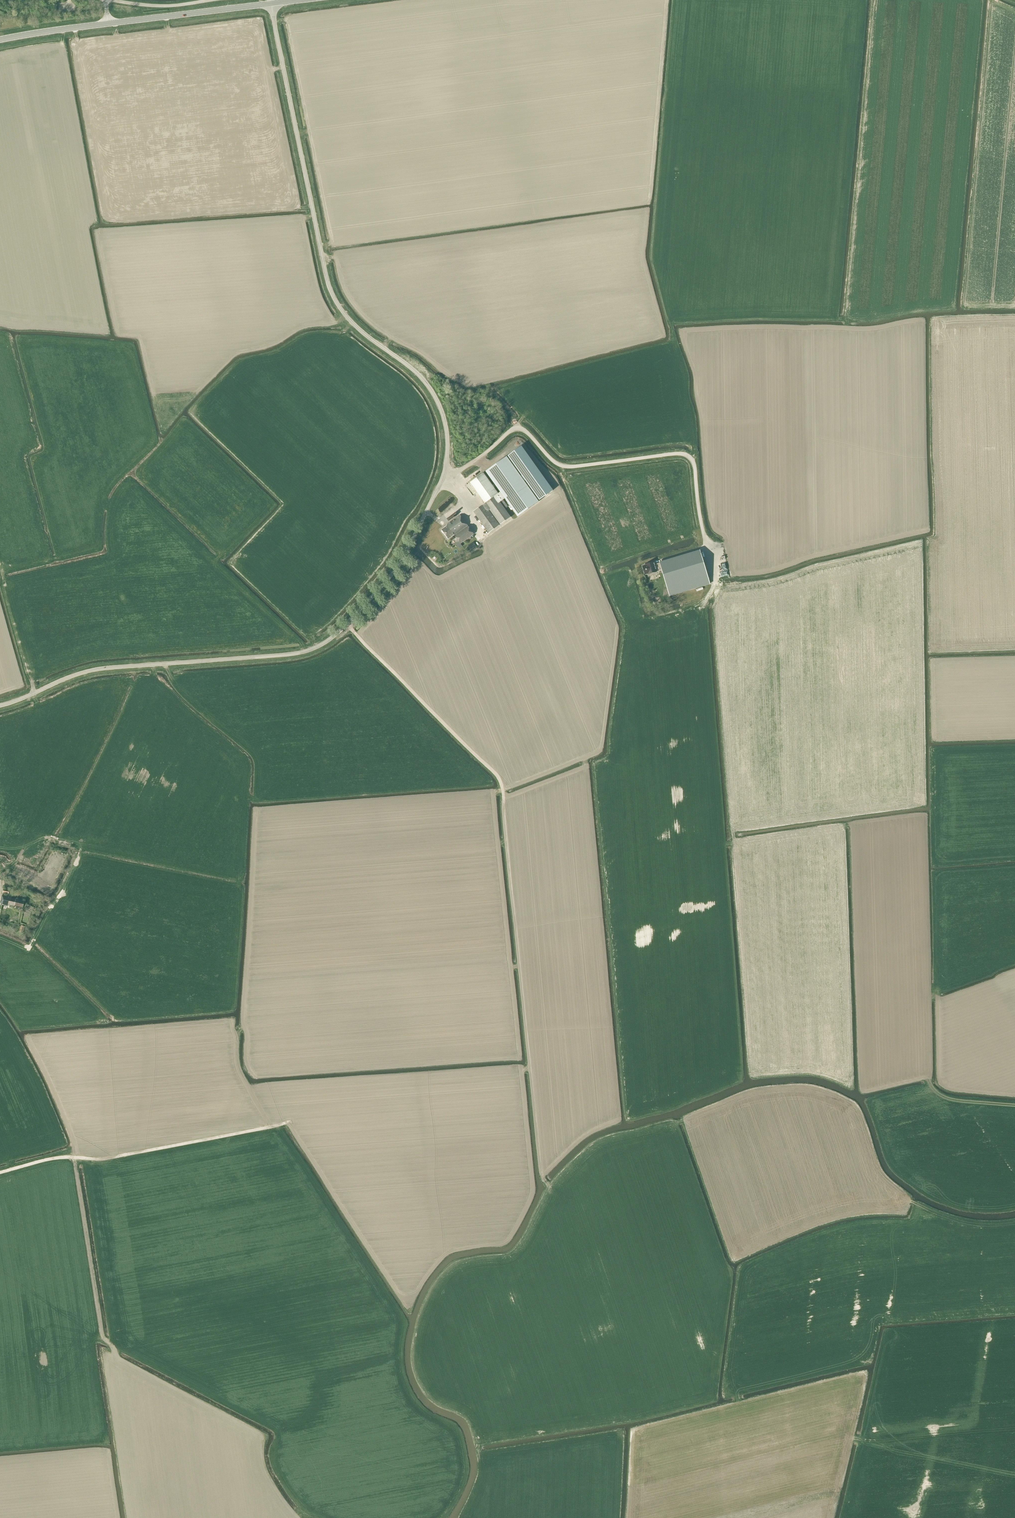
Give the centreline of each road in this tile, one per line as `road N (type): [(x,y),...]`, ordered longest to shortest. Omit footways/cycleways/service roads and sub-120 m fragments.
road 1 (unclassified): [(0,705),(98,669),(290,654),(321,644),(396,569),(444,473)]
road 2 (unclassified): [(444,473),(446,430),(430,388),(353,324),(330,287),(271,3)]
road 3 (unclassified): [(715,576),(695,467),(685,455),(565,466),(517,428),(444,473)]
road 4 (track): [(0,1173),(289,1123)]
road 5 (primary): [(271,3),(109,23)]

